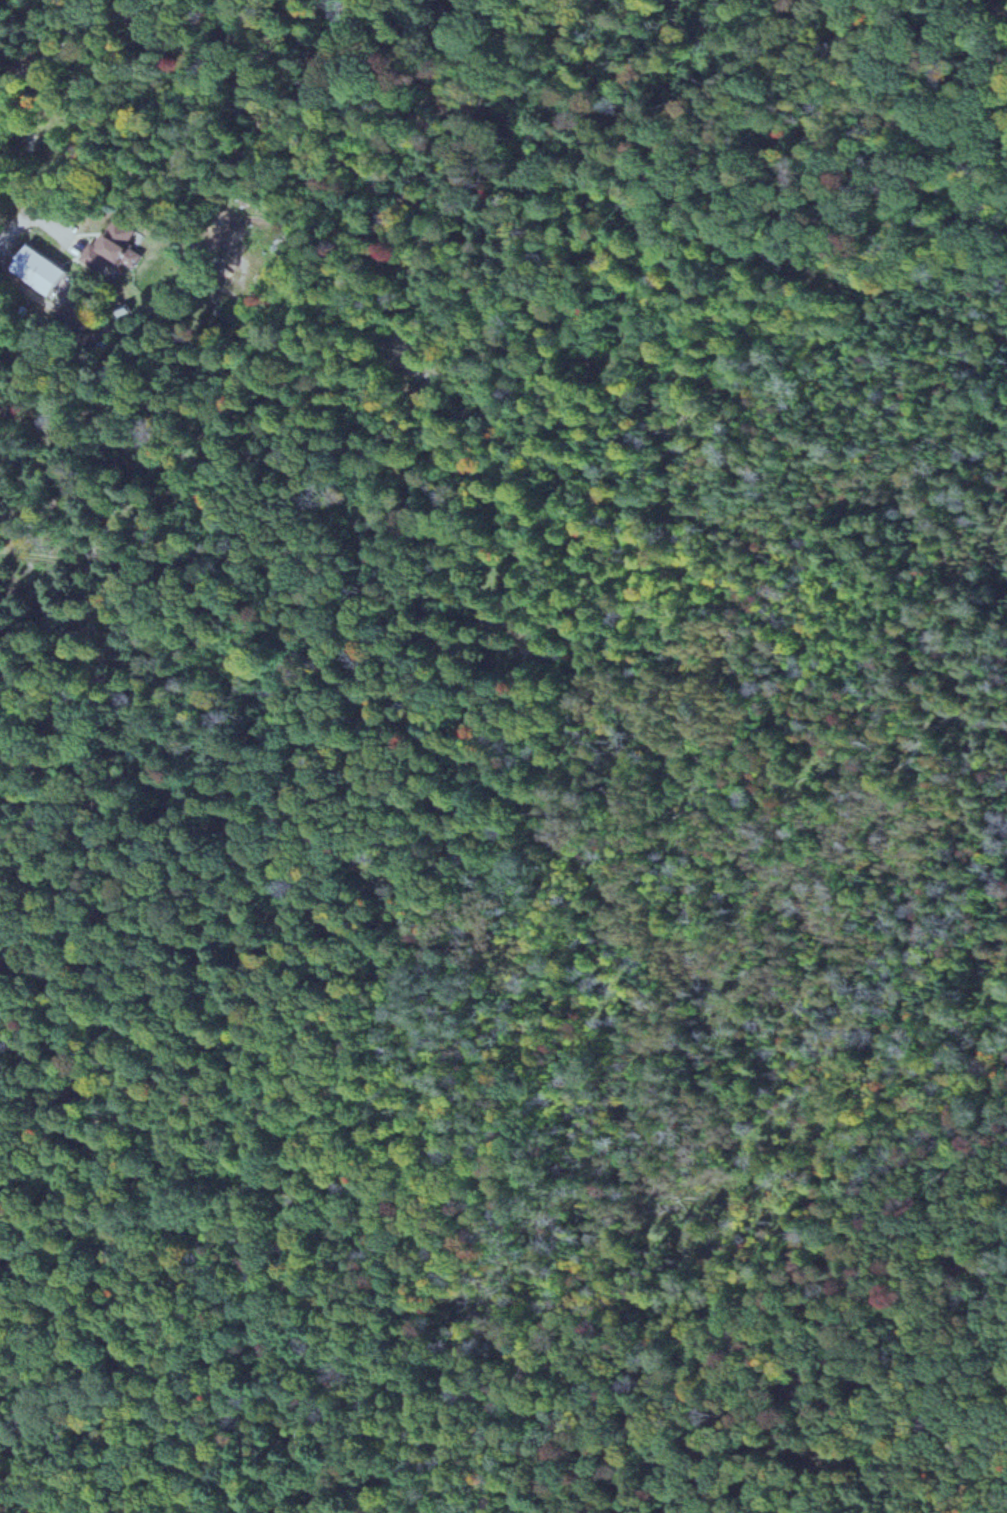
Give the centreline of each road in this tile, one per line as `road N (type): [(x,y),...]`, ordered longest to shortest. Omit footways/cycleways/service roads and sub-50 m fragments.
road 1 (secondary): [(0,87),(149,0)]

